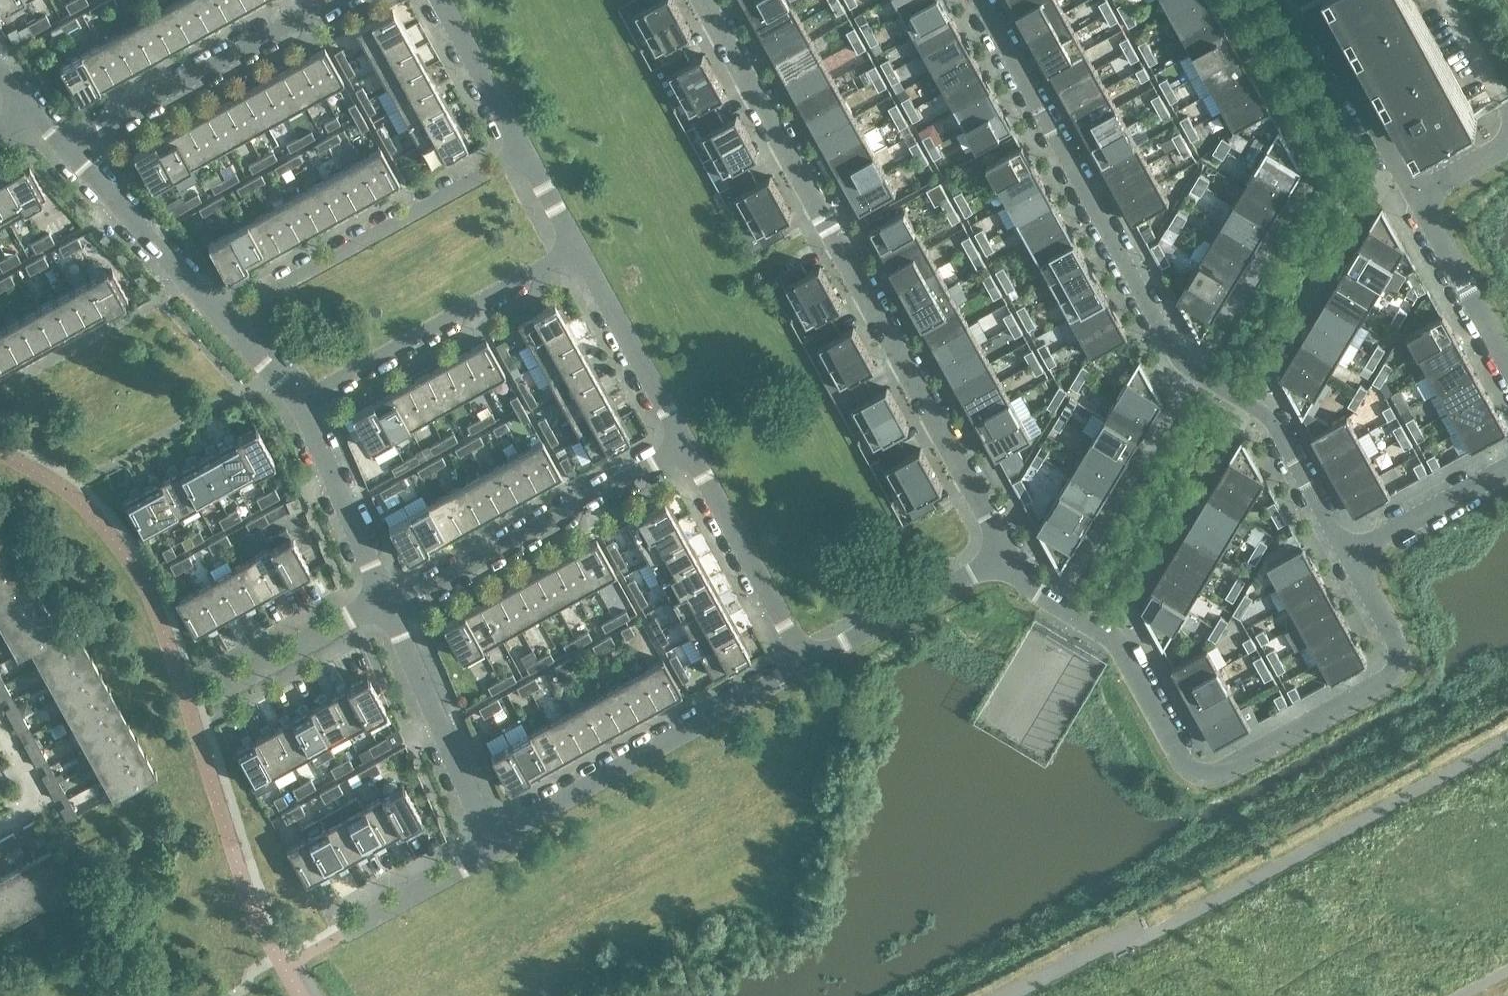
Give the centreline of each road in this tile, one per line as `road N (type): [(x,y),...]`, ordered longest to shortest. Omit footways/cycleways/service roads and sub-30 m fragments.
road 1 (residential): [(1353,556),(1251,405),(1198,375),(980,0)]
road 2 (residential): [(703,0),(1012,553)]
road 3 (motorway): [(1507,725),(995,995)]
road 4 (motorway): [(1507,751),(1047,995)]
road 5 (motorway): [(1507,807),(1152,995)]
road 6 (residential): [(492,838),(797,664)]
road 7 (residential): [(525,152),(221,314)]
road 8 (residential): [(395,597),(682,439)]
road 9 (residential): [(300,398),(577,246)]
road 10 (motorway): [(1238,995),(1507,852)]
road 11 (residential): [(329,0),(75,143)]
road 12 (residential): [(1399,642),(1399,665),(1381,684),(1221,769),(1199,773),(1181,757)]
road 13 (residential): [(1012,553),(1111,658),(1181,757)]
road 14 (residential): [(492,838),(395,597)]
road 15 (residential): [(797,664),(682,439)]
road 16 (residential): [(797,664),(1012,553)]
road 17 (residential): [(221,314),(75,143)]
road 18 (residential): [(1416,194),(1309,0)]
road 19 (residential): [(395,597),(300,398)]
road 20 (residential): [(682,439),(577,246)]
road 21 (motorway): [(1330,995),(1507,899)]
road 22 (residential): [(1507,364),(1416,194)]
road 23 (residential): [(236,683),(395,597)]
road 24 (residential): [(345,933),(478,861),(492,838)]
road 25 (residential): [(525,152),(435,0)]
road 26 (residential): [(1507,472),(1353,556)]

